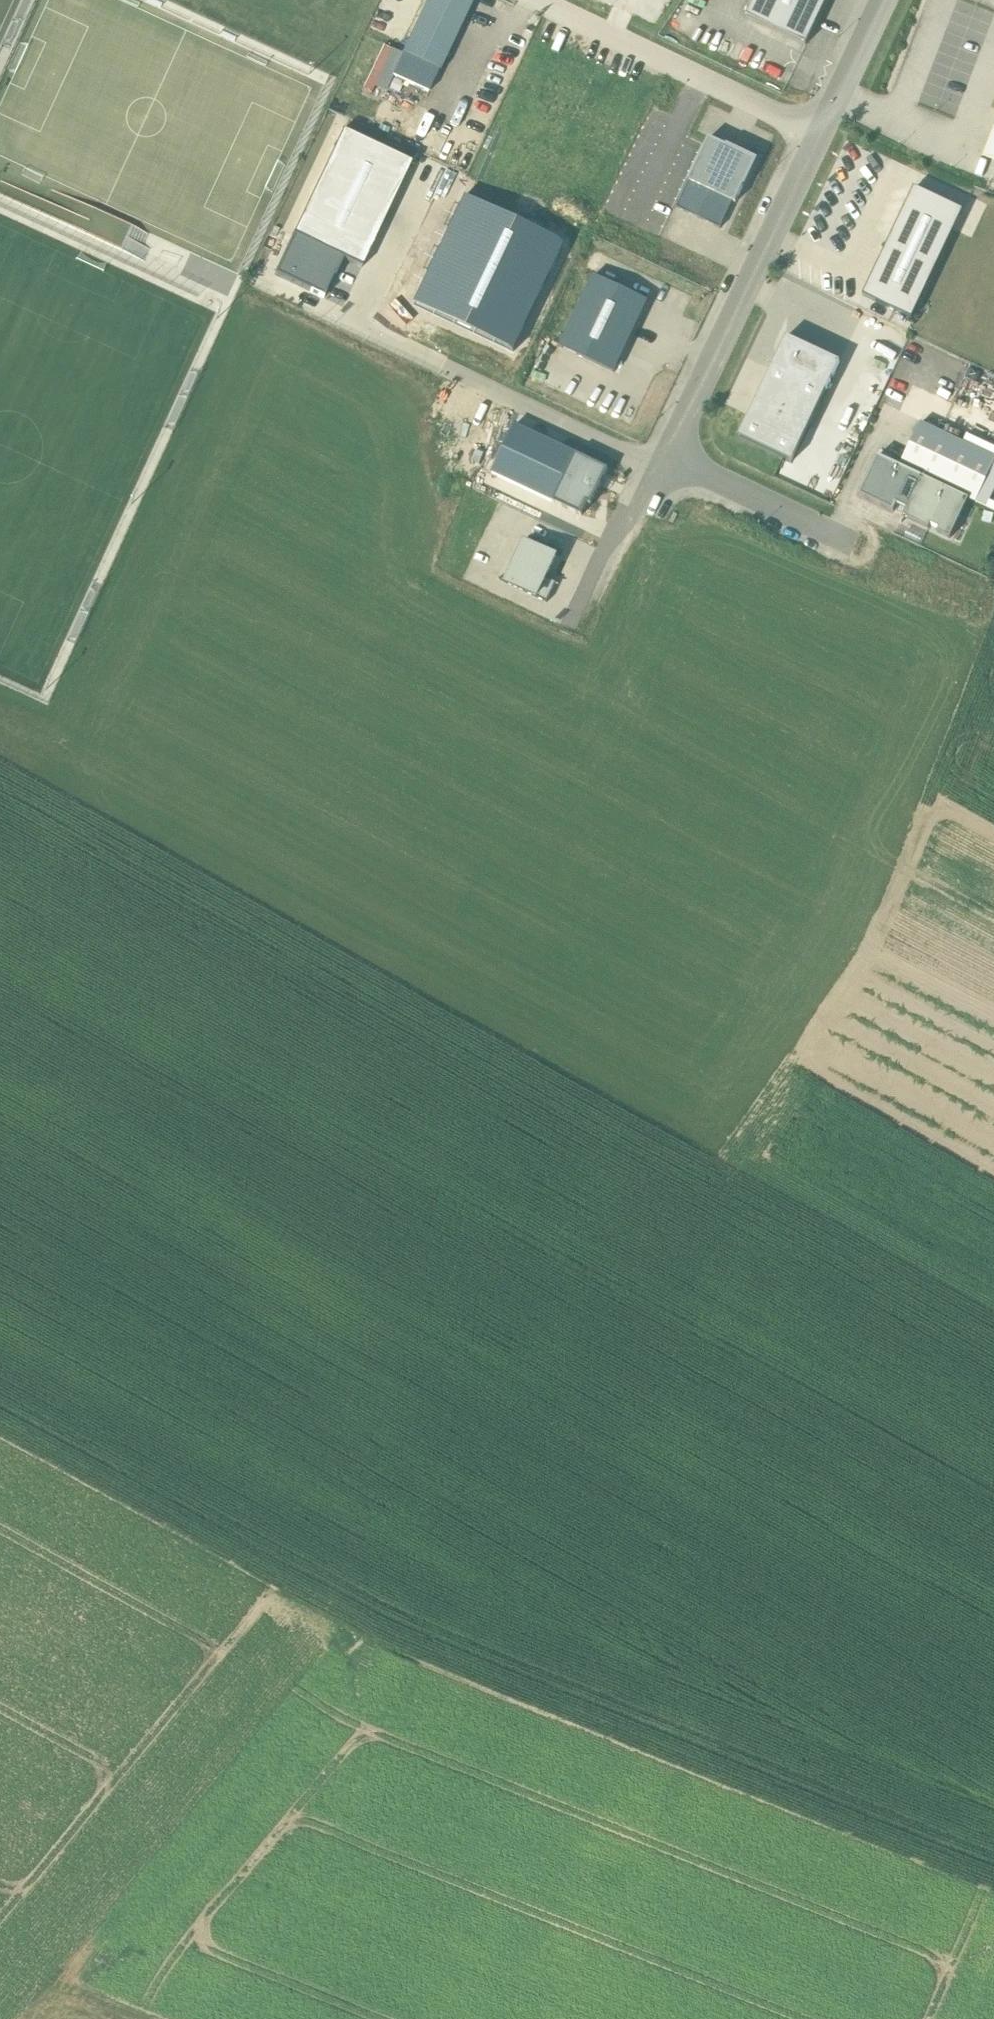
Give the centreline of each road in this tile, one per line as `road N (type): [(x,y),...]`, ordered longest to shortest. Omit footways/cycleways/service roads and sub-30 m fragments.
road 1 (unclassified): [(670,457),(637,454),(267,282)]
road 2 (unclassified): [(811,139),(670,457)]
road 3 (unclassified): [(811,139),(533,0)]
road 4 (unclassified): [(860,545),(670,457)]
road 5 (unclassified): [(670,457),(582,624)]
road 6 (unclassified): [(873,0),(811,139)]

